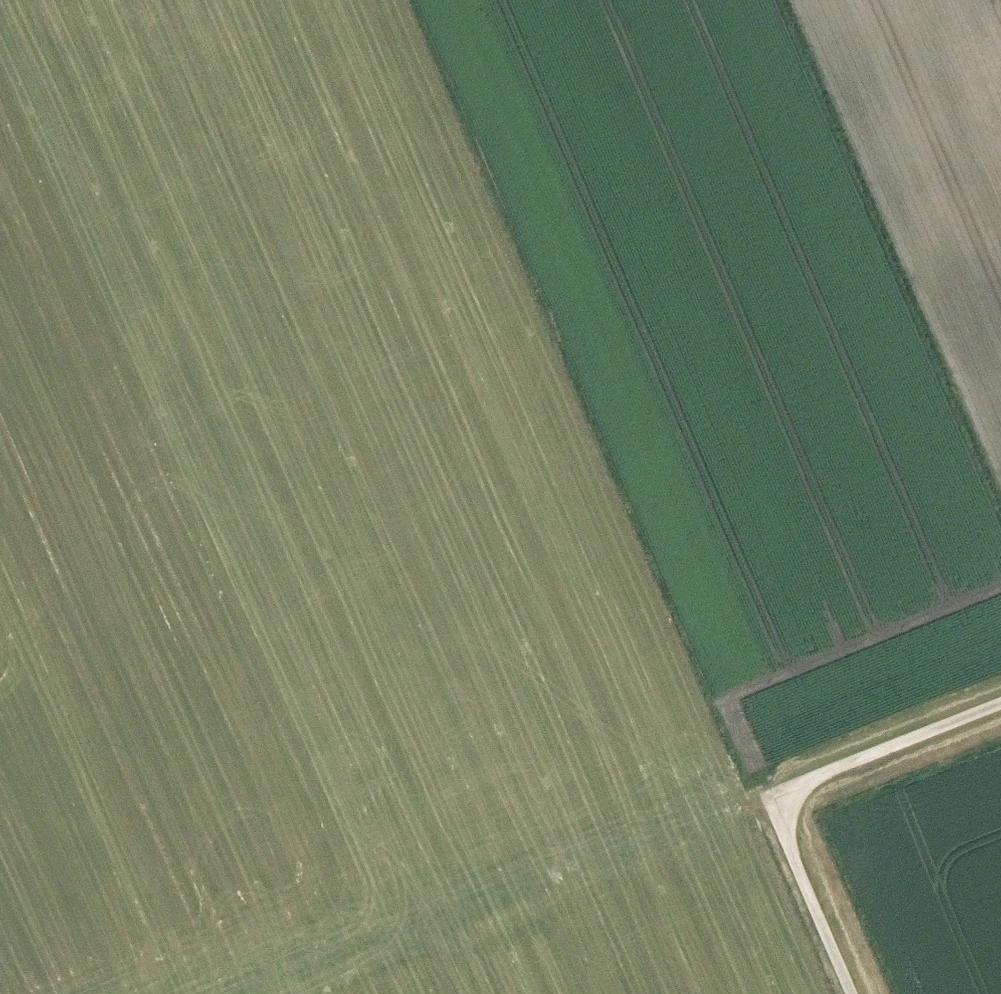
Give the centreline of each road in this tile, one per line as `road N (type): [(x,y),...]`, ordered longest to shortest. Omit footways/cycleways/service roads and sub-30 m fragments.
road 1 (unclassified): [(853,993),(769,793),(1000,701)]

